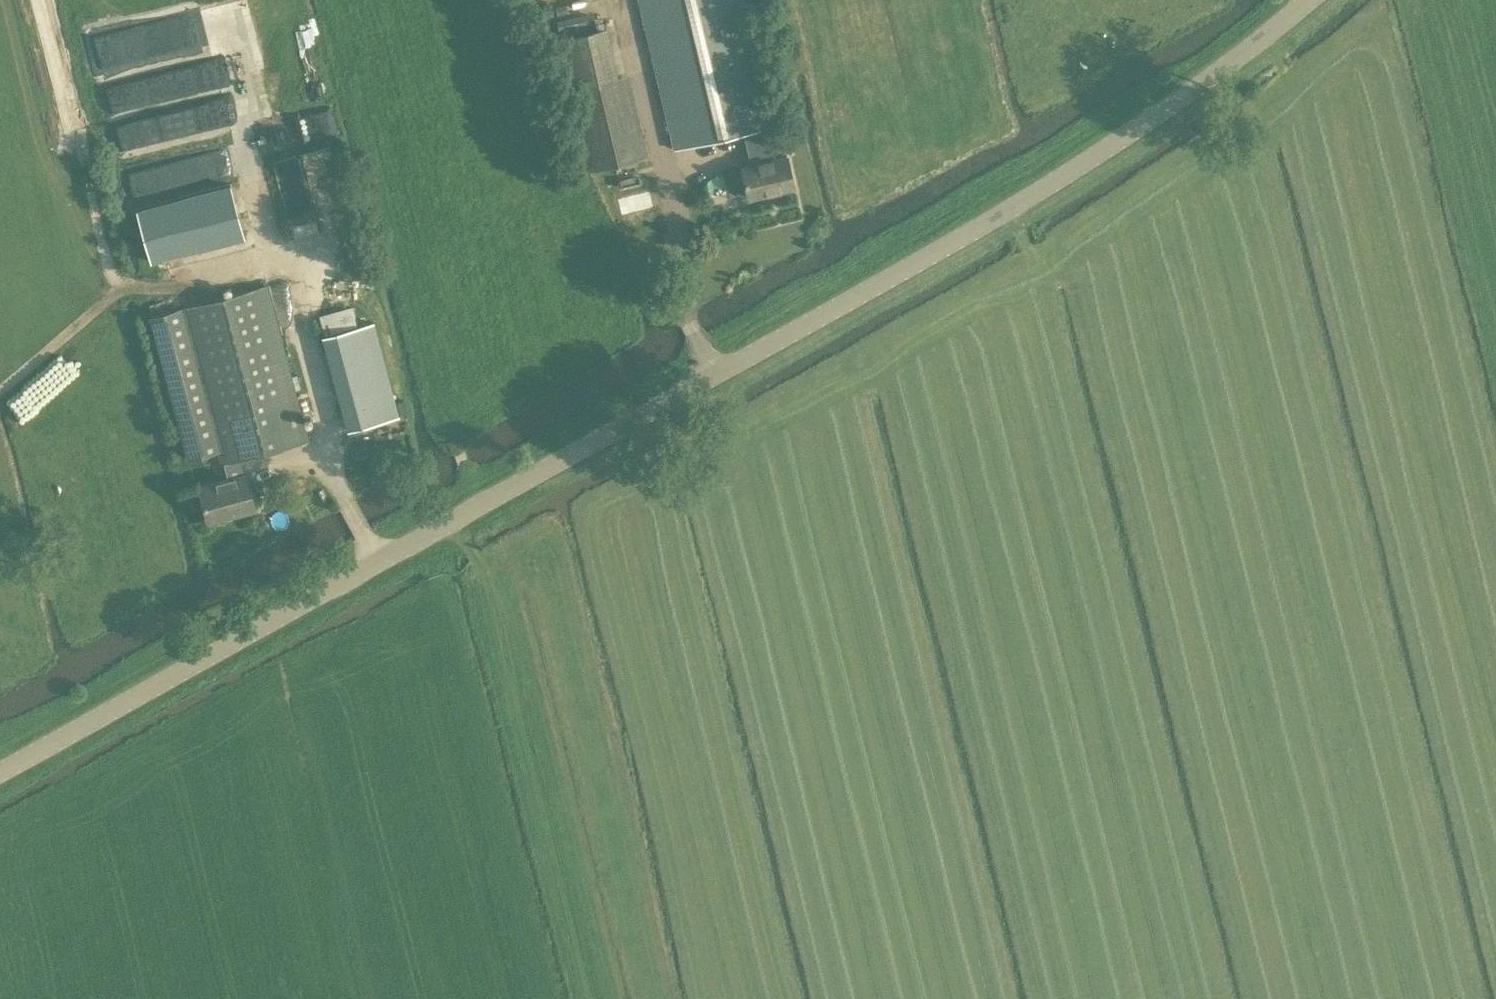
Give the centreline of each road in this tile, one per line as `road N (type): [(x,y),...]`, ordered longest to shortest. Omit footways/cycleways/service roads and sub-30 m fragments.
road 1 (unclassified): [(0,773),(847,307),(1154,121),(1309,0)]
road 2 (track): [(298,262),(165,293),(117,278),(37,0)]

